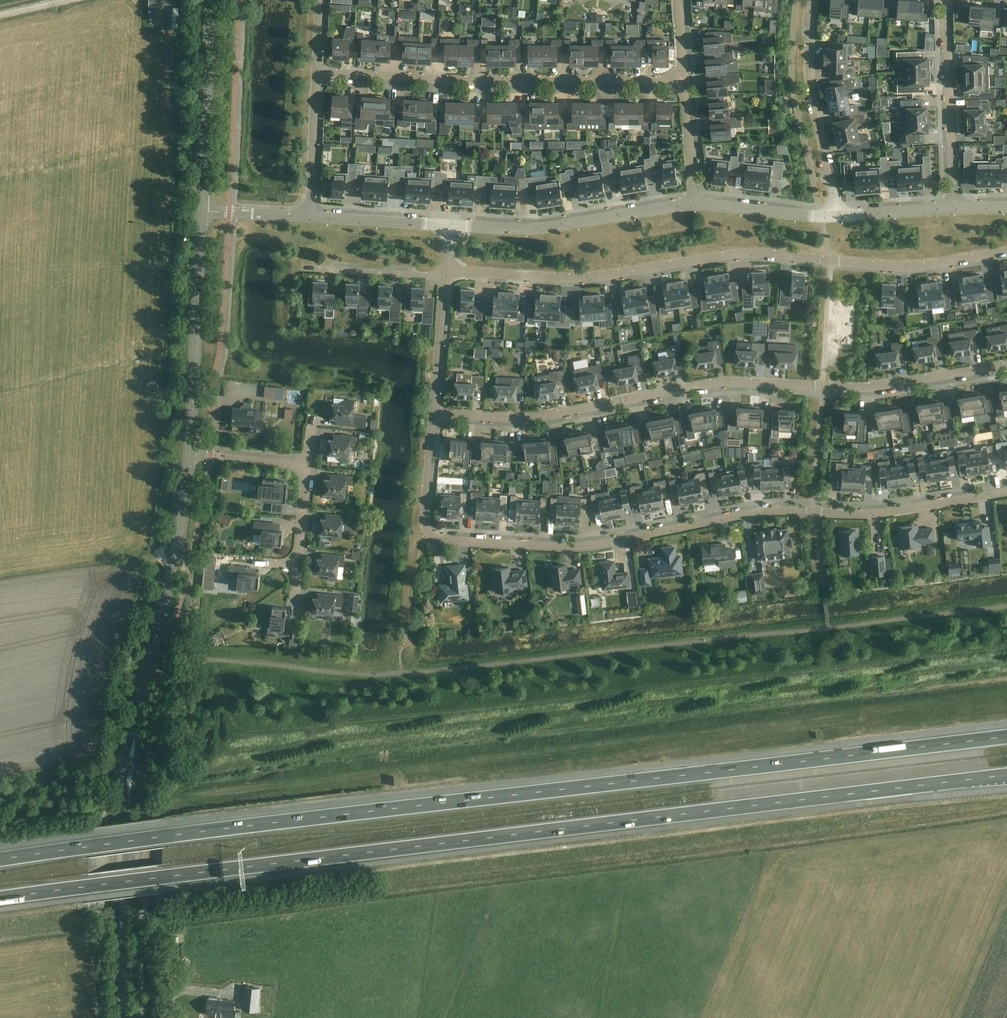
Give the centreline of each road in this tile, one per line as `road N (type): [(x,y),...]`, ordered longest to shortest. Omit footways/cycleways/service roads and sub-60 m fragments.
road 1 (motorway): [(0,899),(1006,775)]
road 2 (motorway): [(1006,737),(0,860)]
road 3 (residential): [(431,537),(555,547),(763,510),(893,510),(1006,492)]
road 4 (residential): [(437,415),(546,416),(695,387),(858,388),(1006,364)]
road 5 (residential): [(445,276),(572,279),(749,253),(906,267),(1006,252)]
road 6 (residential): [(683,80),(318,73)]
road 7 (secondary): [(135,737),(190,455)]
road 8 (tertiary): [(693,202),(536,227),(448,226)]
road 9 (secondary): [(190,455),(200,211)]
road 10 (residential): [(840,217),(812,91),(814,0)]
road 11 (secondary): [(127,1017),(129,799)]
road 12 (secondary): [(200,211),(211,0)]
road 13 (residential): [(953,208),(947,0)]
road 14 (tertiary): [(840,217),(693,202)]
road 15 (residential): [(318,73),(311,218)]
road 16 (residential): [(437,415),(445,276)]
road 17 (tertiary): [(448,226),(311,218)]
road 18 (residential): [(308,268),(445,276)]
road 19 (residential): [(307,468),(295,594)]
road 20 (residential): [(431,537),(424,521),(437,415)]
road 21 (residential): [(693,202),(683,80)]

